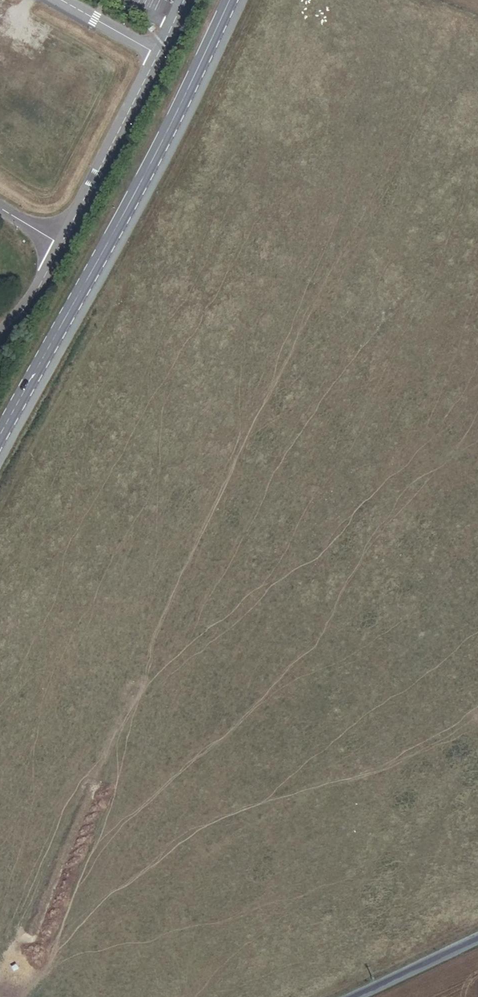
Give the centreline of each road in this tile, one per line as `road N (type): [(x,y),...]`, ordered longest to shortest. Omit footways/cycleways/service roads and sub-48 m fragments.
road 1 (tertiary): [(0,436),(154,157),(230,0)]
road 2 (unclassified): [(155,55),(58,243)]
road 3 (unclassified): [(350,996),(477,939)]

